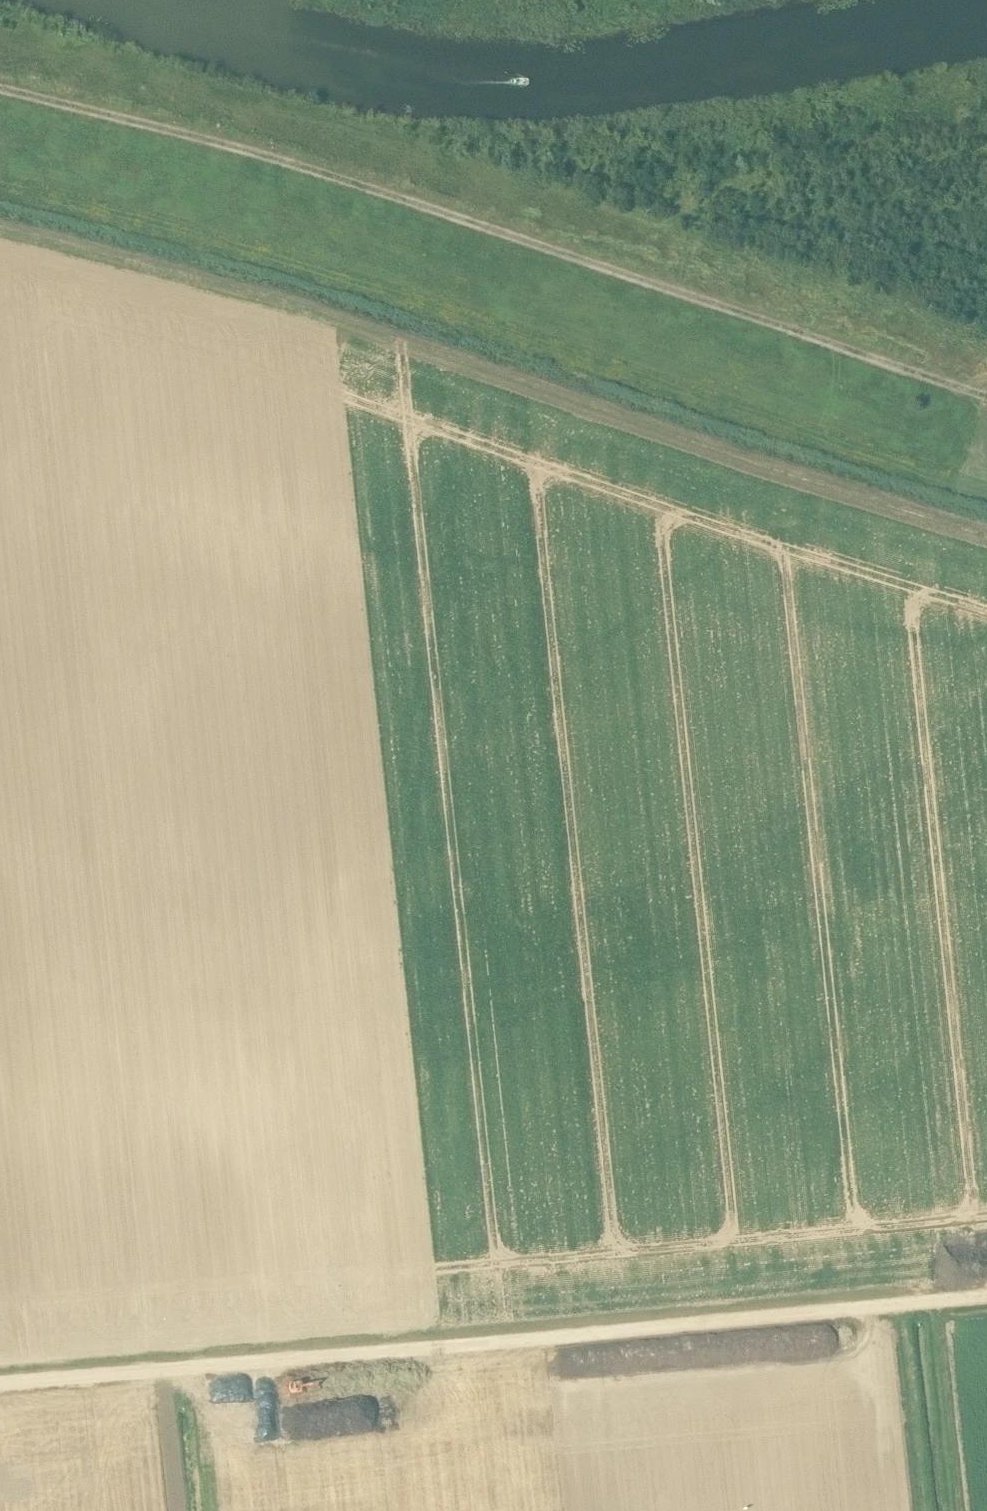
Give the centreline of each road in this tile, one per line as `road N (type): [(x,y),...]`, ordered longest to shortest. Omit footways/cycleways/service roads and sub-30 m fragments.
road 1 (track): [(986,393),(283,149),(0,82)]
road 2 (track): [(0,1377),(986,1291)]

